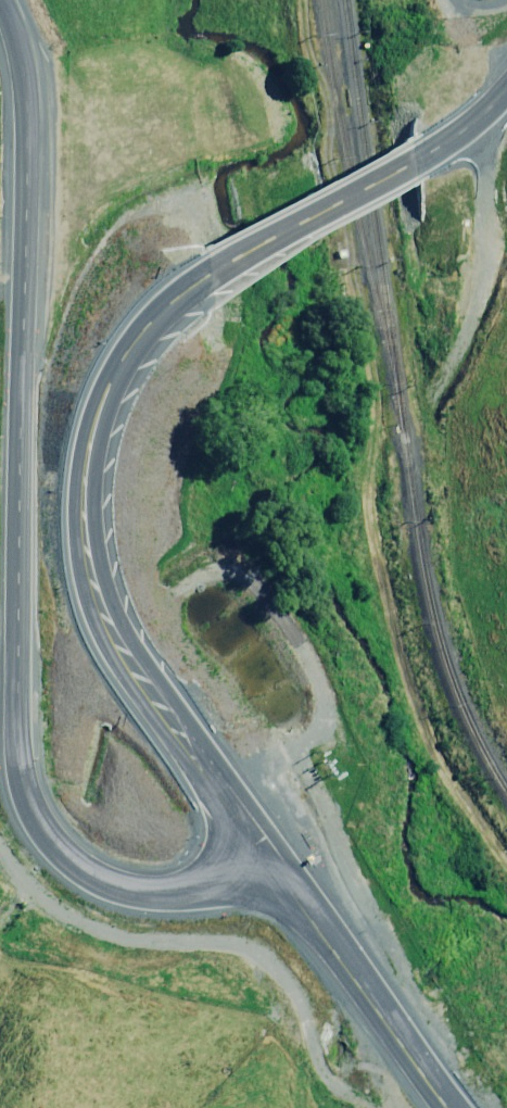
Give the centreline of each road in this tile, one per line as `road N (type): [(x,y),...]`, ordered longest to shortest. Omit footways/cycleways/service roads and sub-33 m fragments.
road 1 (tertiary): [(266,859),(238,877),(147,889),(91,870),(49,837),(26,787),(17,716),(30,140),(21,64),(2,0)]
road 2 (primary): [(266,859),(106,620),(87,557),(89,444),(119,364),(174,301),(213,275)]
road 3 (track): [(397,1107),(333,1084),(319,1058),(312,1014),(274,959),(239,942),(83,926),(48,905),(0,854)]
road 4 (track): [(214,781),(306,733),(320,707),(320,667),(283,594),(263,581),(222,578),(184,595)]
road 5 (primary): [(506,90),(455,141),(213,275)]
road 6 (primary): [(449,1107),(266,859)]
road 7 (track): [(438,400),(489,259),(483,114)]

